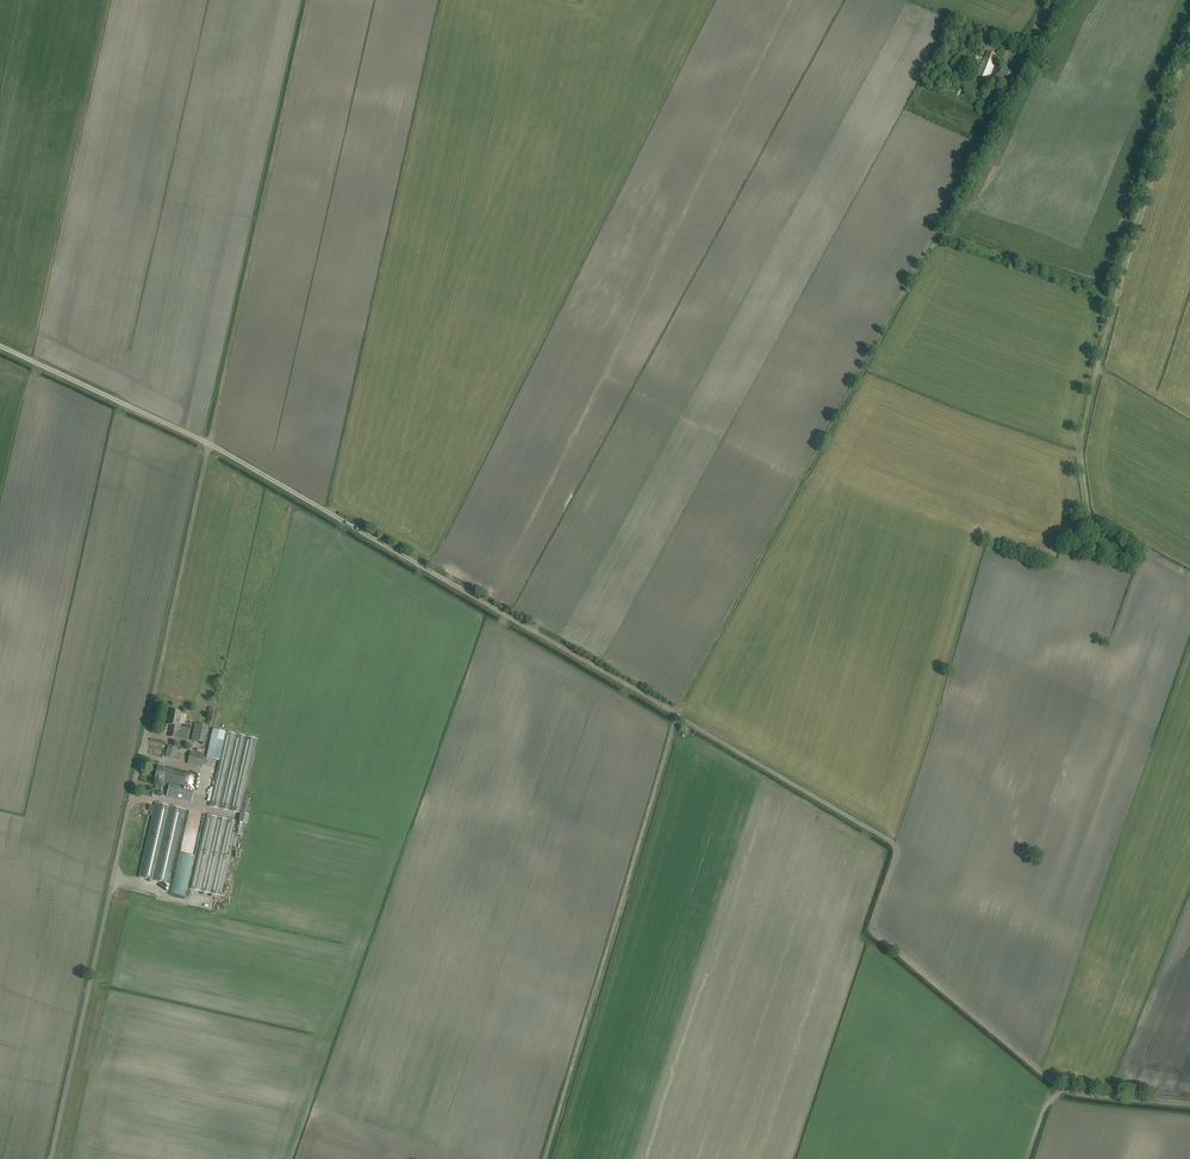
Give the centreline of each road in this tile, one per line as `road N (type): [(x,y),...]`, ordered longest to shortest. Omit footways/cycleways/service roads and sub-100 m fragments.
road 1 (track): [(545,1158),(678,706),(1064,0)]
road 2 (track): [(210,444),(890,841),(874,934),(1057,1084),(1189,1101)]
road 3 (track): [(1140,547),(1090,518),(1079,445),(1189,37)]
road 4 (track): [(308,0),(210,444)]
road 5 (unclassified): [(51,1158),(146,734)]
road 6 (track): [(210,444),(146,734)]
road 7 (track): [(0,345),(210,444)]

